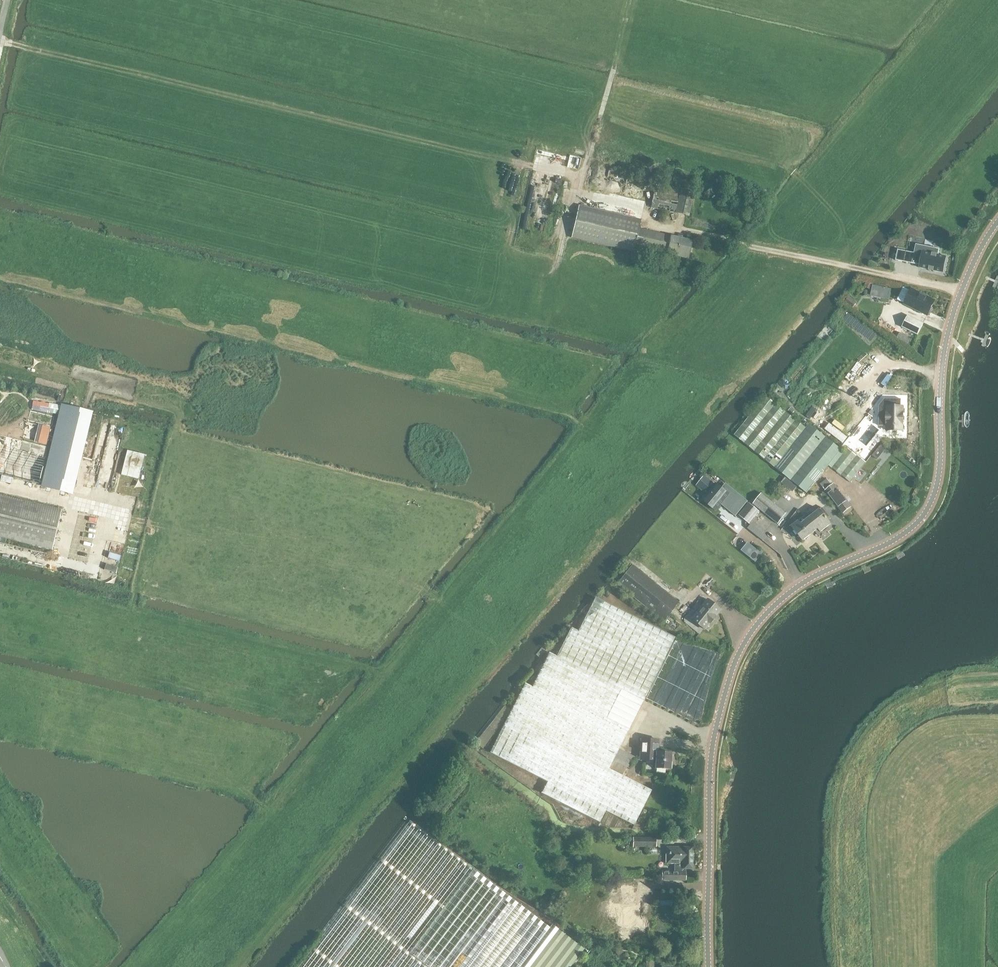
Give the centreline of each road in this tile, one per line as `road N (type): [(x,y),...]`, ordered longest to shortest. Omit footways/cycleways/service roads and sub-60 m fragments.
road 1 (track): [(0,484),(154,532),(409,581),(440,599),(517,614),(724,379),(840,265)]
road 2 (tertiary): [(997,222),(965,282),(948,346),(944,470),(926,513),(901,538),(800,585),(759,624),(733,667),(712,749),(710,966)]
road 3 (track): [(583,177),(17,45)]
road 4 (track): [(831,262),(997,64)]
road 5 (track): [(580,196),(630,0)]
road 6 (track): [(658,227),(641,210),(580,196),(558,263)]

